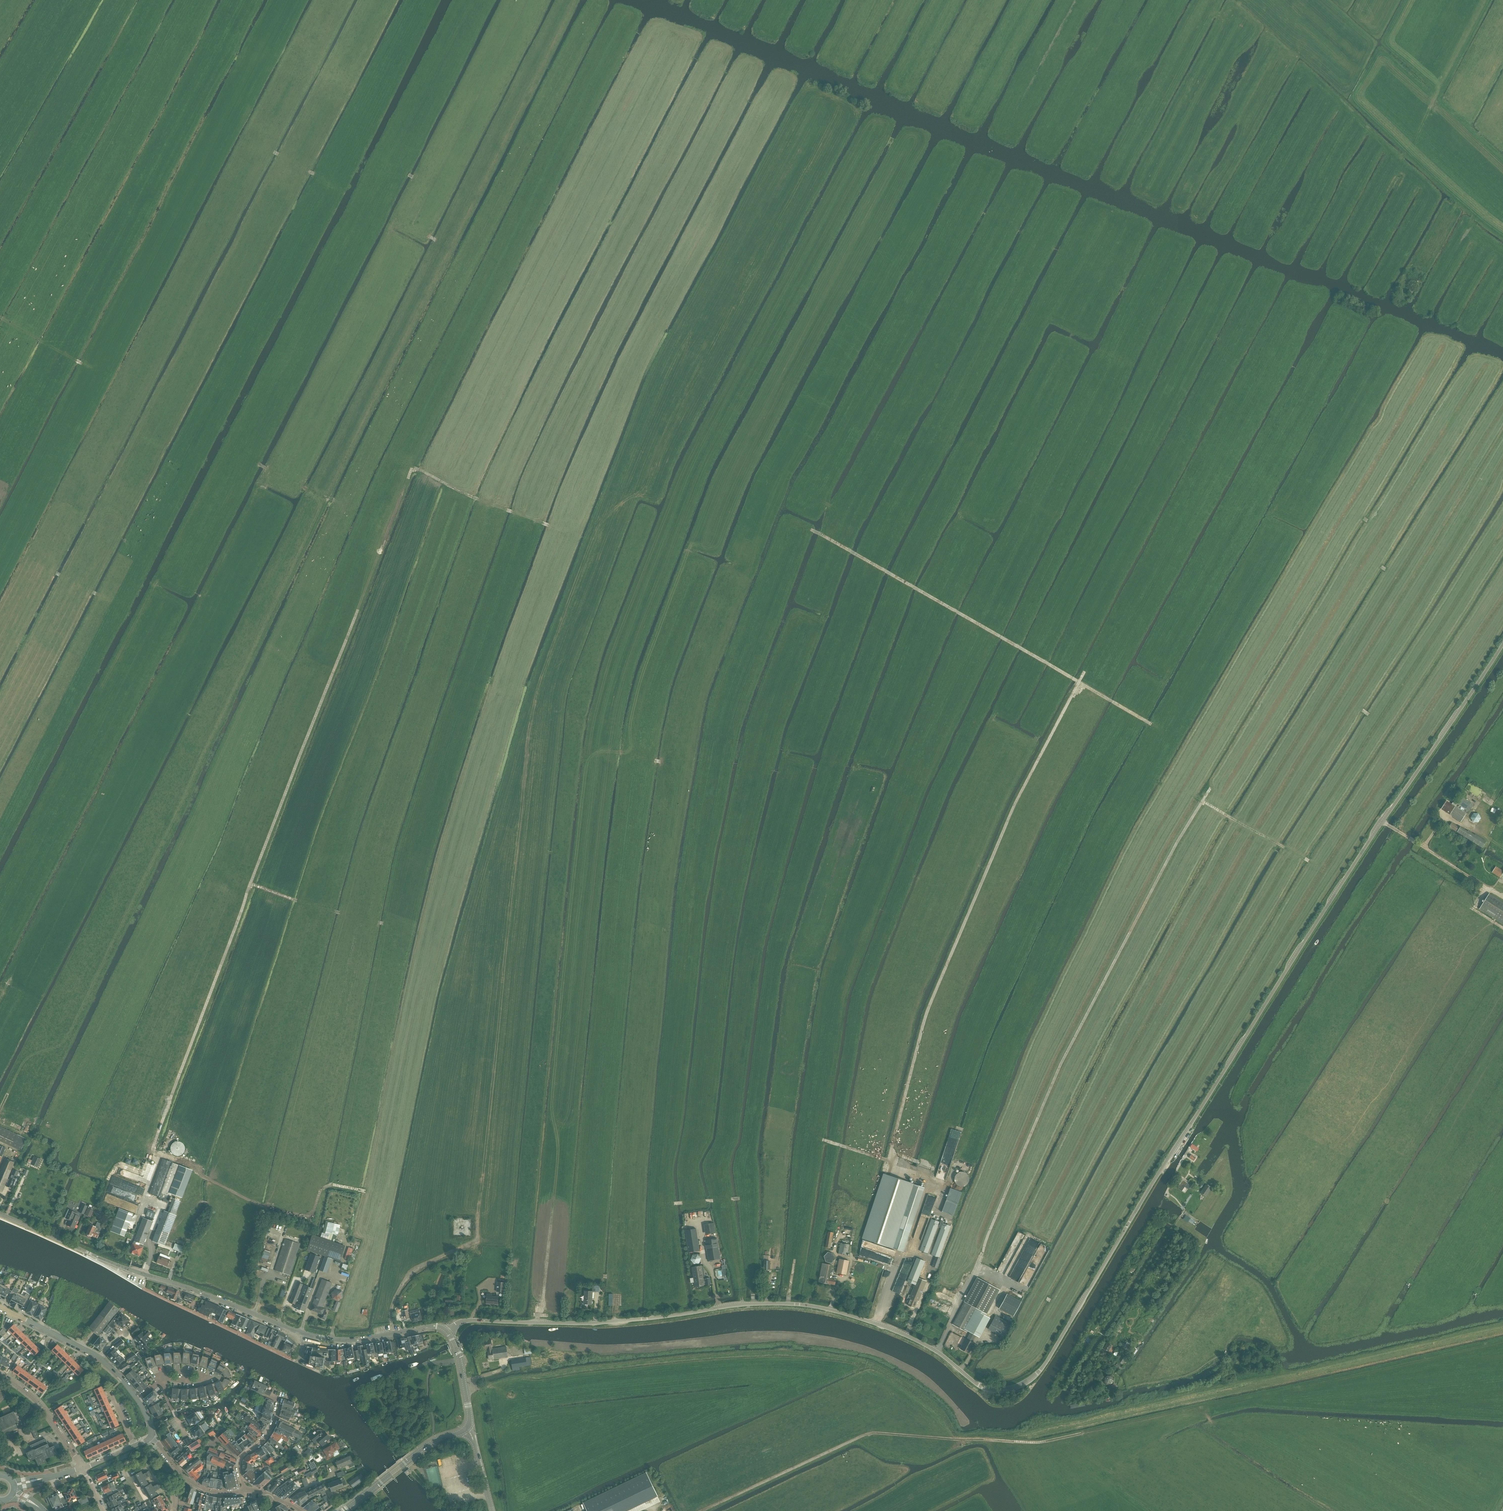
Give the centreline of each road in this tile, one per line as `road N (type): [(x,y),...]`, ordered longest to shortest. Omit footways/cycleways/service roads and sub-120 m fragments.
road 1 (unclassified): [(448,1332),(467,1321),(591,1323),(797,1304),(905,1335),(981,1386),(1026,1383),(1049,1358),(1296,955),(1502,645)]
road 2 (track): [(146,1275),(162,1206),(144,1201),(157,1163),(153,1148),(408,478),(417,469),(484,502),(534,515),(593,394)]
road 3 (track): [(394,1333),(392,1308),(406,1279),(476,1240),(513,871),(536,707),(553,646),(599,529),(646,488),(692,385)]
road 4 (track): [(977,1267),(1061,1062),(1202,802),(1309,861)]
road 5 (track): [(888,1160),(927,1012),(1018,799),(1079,683)]
road 6 (tertiary): [(448,1332),(434,1326),(343,1340),(302,1333),(0,1215)]
road 7 (track): [(702,1510),(871,1433),(1038,1442),(1080,1434)]
road 8 (track): [(1147,722),(812,531)]
road 9 (track): [(1398,164),(1486,0)]
road 10 (tertiary): [(137,1398),(95,1354),(0,1307)]
road 11 (tertiary): [(345,1510),(430,1444),(468,1428)]
road 12 (track): [(250,884),(384,923)]
road 13 (residential): [(83,1468),(36,1401),(0,1375)]

